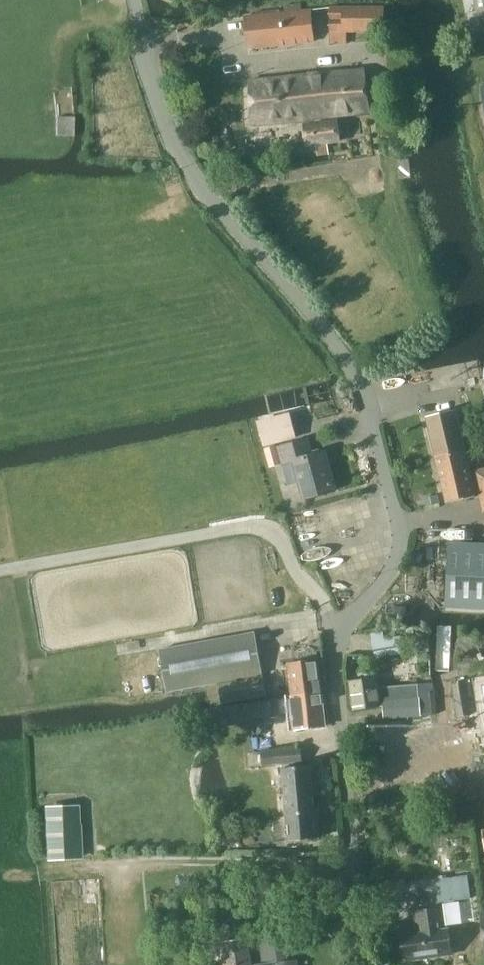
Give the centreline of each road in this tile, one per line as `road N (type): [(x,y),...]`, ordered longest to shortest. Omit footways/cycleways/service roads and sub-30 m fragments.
road 1 (residential): [(365,964),(334,658),(337,638),(391,569),(398,519),(364,385),(194,172),(159,103),(135,0)]
road 2 (track): [(0,569),(260,526),(278,535),(347,624)]

